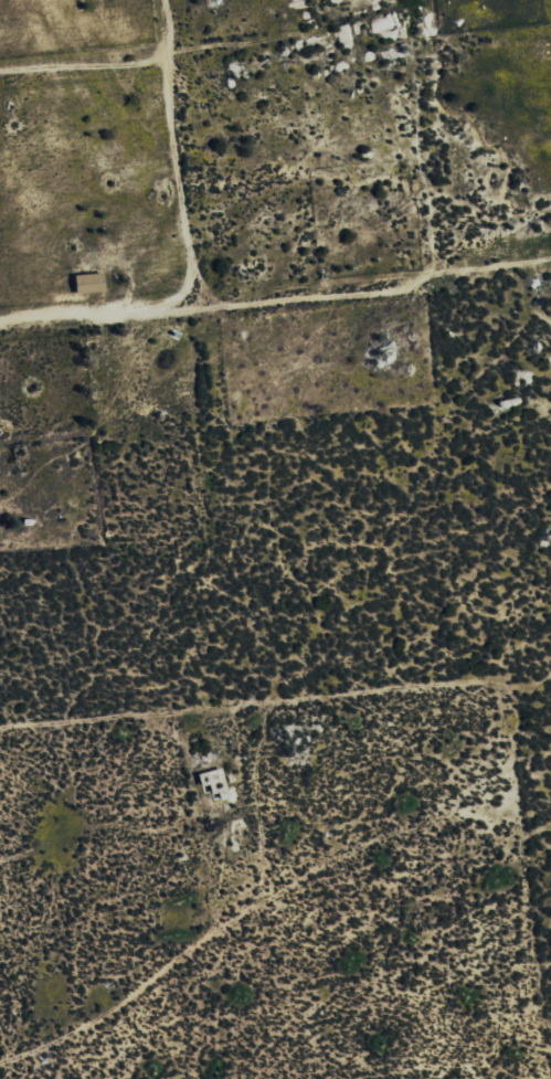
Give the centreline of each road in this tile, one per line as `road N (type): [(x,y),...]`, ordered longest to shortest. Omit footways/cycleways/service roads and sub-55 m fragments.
road 1 (residential): [(162,0),(190,305)]

